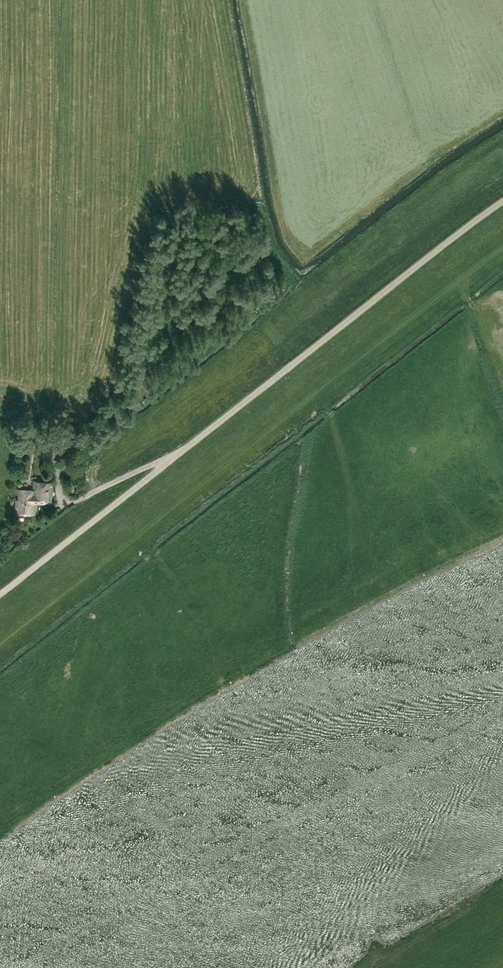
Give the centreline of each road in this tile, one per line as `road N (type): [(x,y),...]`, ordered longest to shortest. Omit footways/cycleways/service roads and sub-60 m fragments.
road 1 (unclassified): [(0,593),(502,201)]

